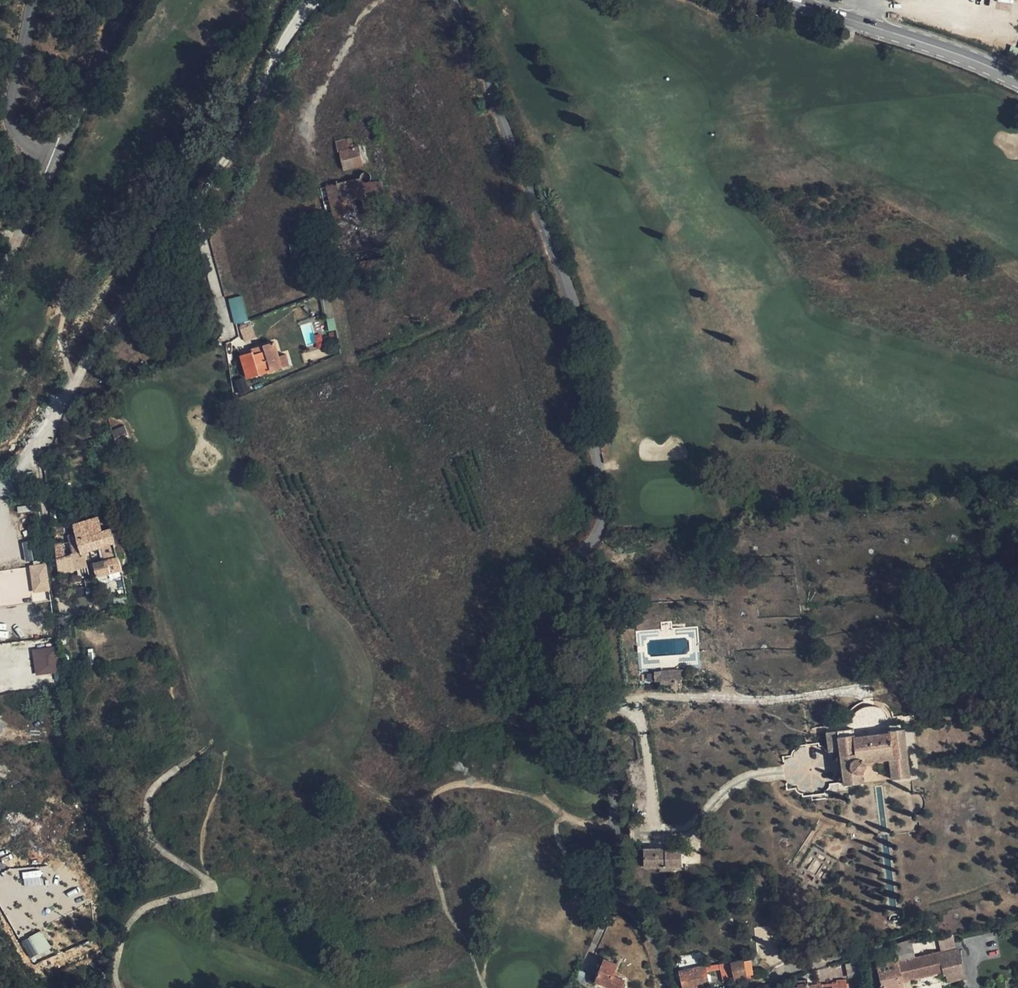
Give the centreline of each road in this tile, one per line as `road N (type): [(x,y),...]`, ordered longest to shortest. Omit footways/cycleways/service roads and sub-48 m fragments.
road 1 (unclassified): [(660,987),(656,953),(618,879),(611,789),(600,757),(543,690),(538,642),(556,589),(589,549),(604,501),(573,299),(452,0)]
road 2 (tertiary): [(788,0),(1017,81)]
road 3 (residential): [(32,0),(10,117),(14,130),(61,157)]
road 4 (unclassified): [(61,157),(133,0)]
road 5 (unclassified): [(0,269),(61,157)]

